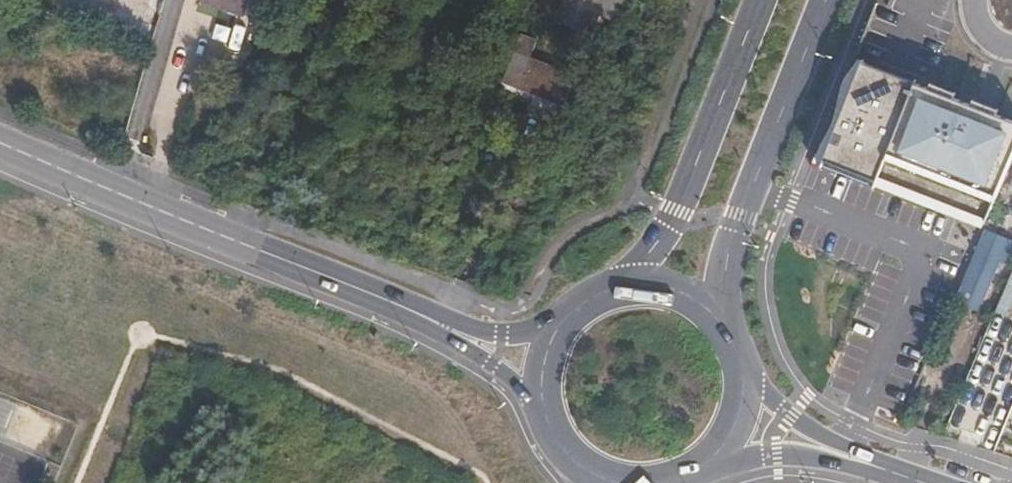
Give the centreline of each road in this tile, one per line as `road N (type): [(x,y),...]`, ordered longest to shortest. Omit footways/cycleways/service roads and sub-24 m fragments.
road 1 (secondary): [(0,144),(466,335)]
road 2 (secondary): [(720,325),(738,227),(825,0)]
road 3 (secondary): [(760,0),(683,197),(623,289)]
road 4 (secondary): [(704,468),(768,456),(921,480)]
road 5 (secondary): [(921,480),(837,444),(742,376)]

